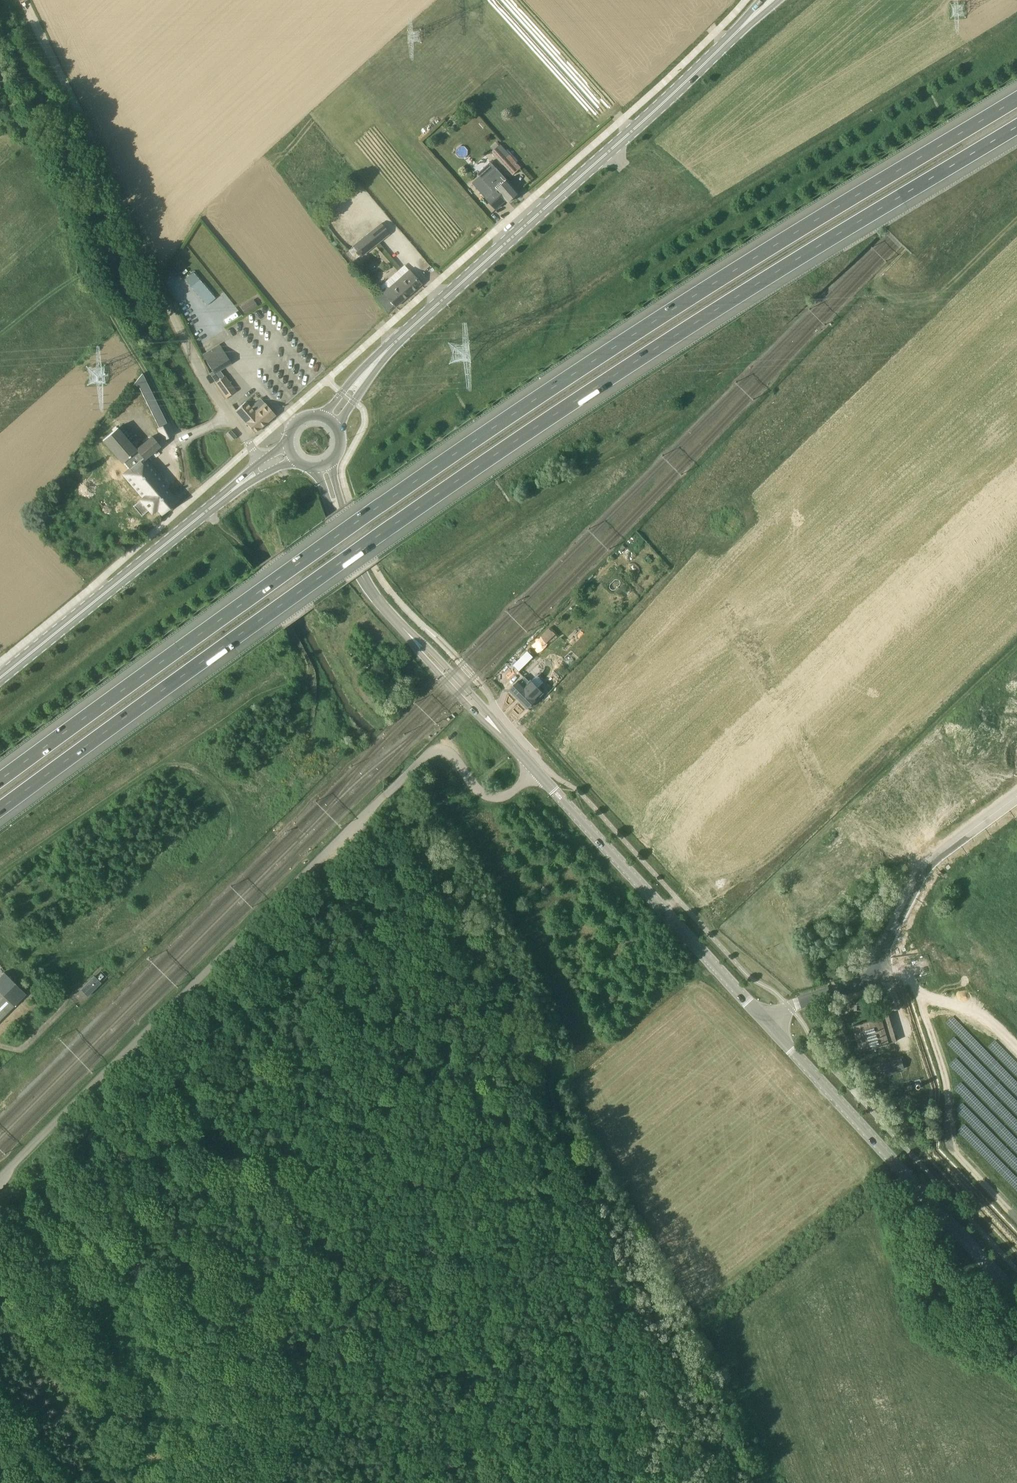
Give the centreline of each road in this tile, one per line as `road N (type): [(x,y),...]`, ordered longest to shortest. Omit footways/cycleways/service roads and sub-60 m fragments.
road 1 (motorway): [(0,814),(277,607),(562,410),(1016,127)]
road 2 (motorway): [(1016,99),(552,389),(0,782)]
road 3 (secondary): [(1016,1290),(538,773)]
road 4 (secondary): [(375,363),(746,25)]
road 5 (unclassified): [(316,865),(0,1179)]
road 6 (track): [(204,376),(22,0)]
road 7 (track): [(0,67),(123,339),(173,424)]
road 8 (secondary): [(0,679),(228,494)]
road 9 (unclassified): [(316,865),(429,757),(454,755),(472,783),(500,798),(538,773)]
road 10 (track): [(1016,1221),(954,1153),(946,1077),(909,968)]
road 11 (track): [(188,1482),(126,1439),(15,1296)]
road 12 (track): [(1016,223),(929,303),(883,293)]
road 13 (secondary): [(502,733),(410,634)]
road 14 (secondary): [(410,634),(502,733)]
road 15 (secondary): [(410,634),(367,584),(343,526)]

